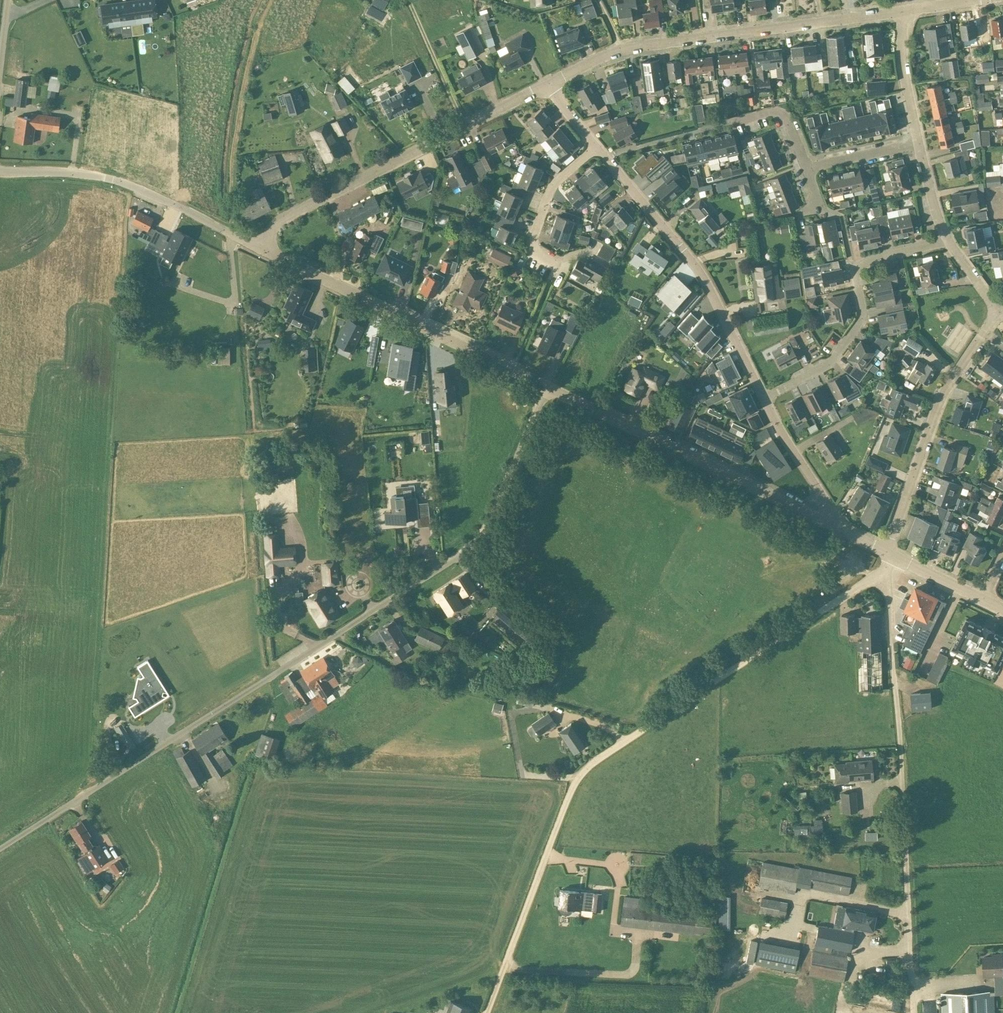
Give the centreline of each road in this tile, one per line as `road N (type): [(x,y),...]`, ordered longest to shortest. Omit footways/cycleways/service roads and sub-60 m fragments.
road 1 (unclassified): [(0,862),(483,541),(547,386)]
road 2 (track): [(488,1012),(584,772),(887,576)]
road 3 (unclassified): [(914,1012),(889,553)]
road 4 (tertiary): [(548,81),(647,42),(904,9)]
road 5 (tertiary): [(259,247),(296,211),(548,81)]
road 6 (tertiary): [(547,386),(259,247)]
road 7 (tertiary): [(832,526),(547,386)]
road 8 (residential): [(764,398),(698,266),(597,147)]
road 9 (residential): [(764,398),(827,366),(863,320),(855,268),(948,240)]
road 10 (unclassified): [(259,247),(131,185),(0,171)]
road 11 (residential): [(889,553),(946,388),(999,314)]
road 12 (residential): [(556,265),(536,255),(538,230),(559,179),(597,147)]
road 13 (residential): [(832,526),(835,514),(764,398)]
road 14 (residential): [(918,141),(904,78),(904,9)]

